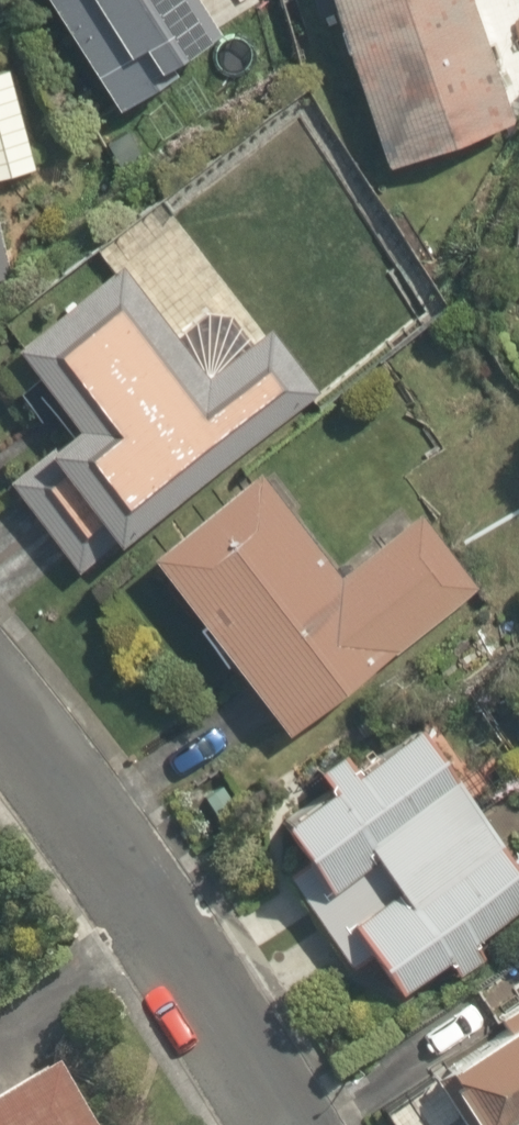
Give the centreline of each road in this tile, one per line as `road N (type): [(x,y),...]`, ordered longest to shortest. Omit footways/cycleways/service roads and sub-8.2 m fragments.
road 1 (residential): [(290,1124),(0,712)]

